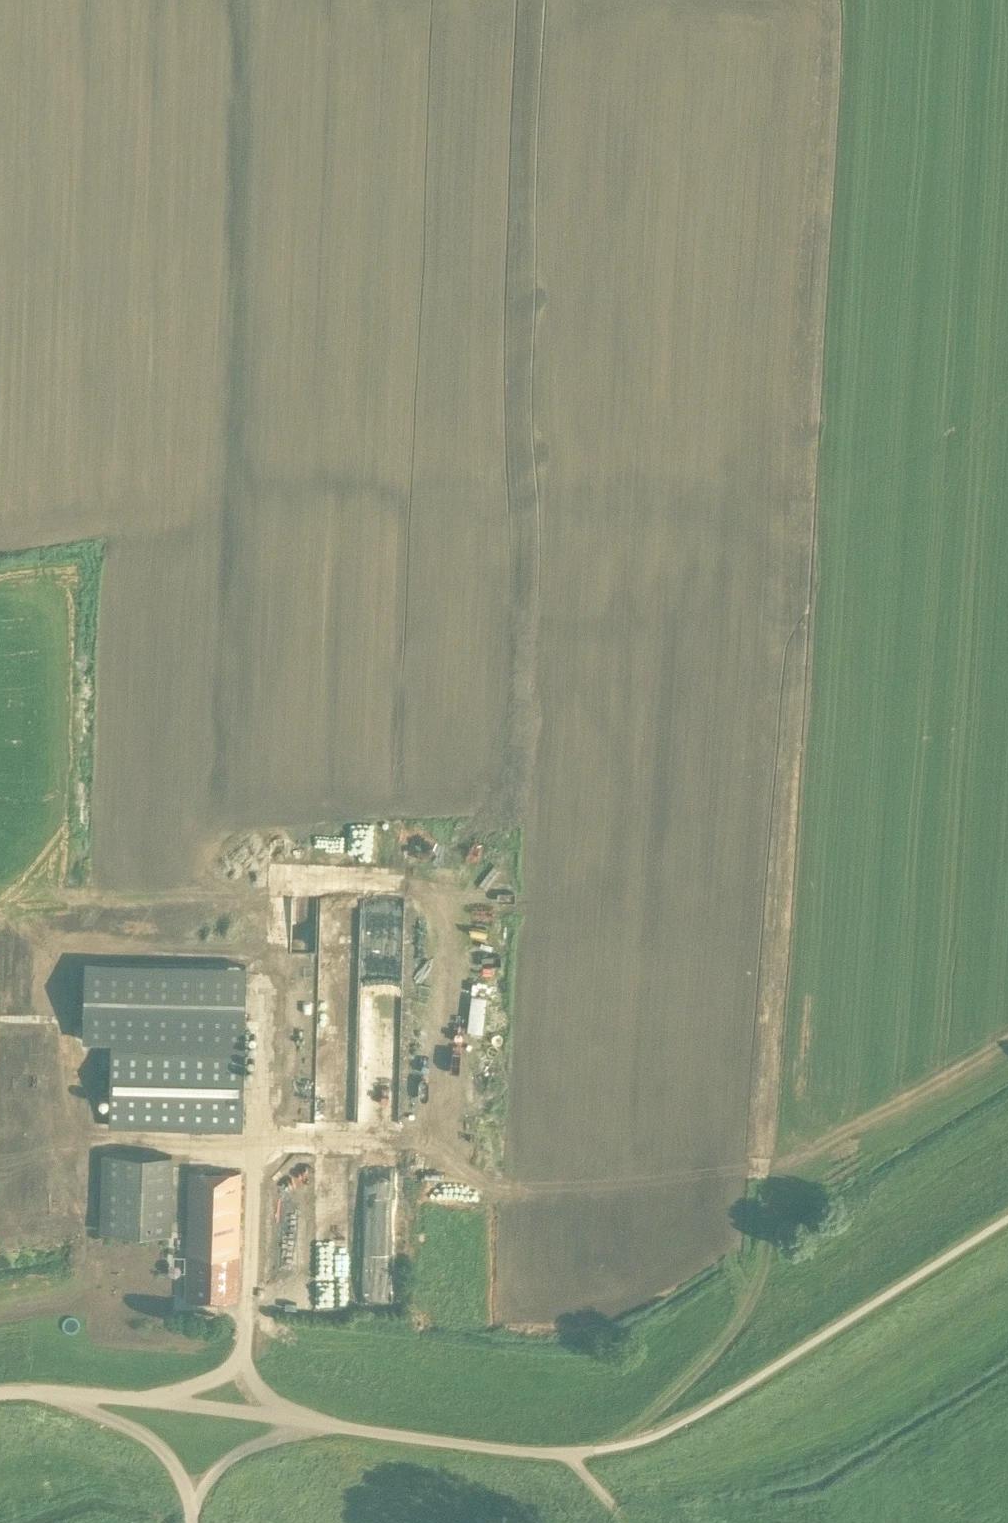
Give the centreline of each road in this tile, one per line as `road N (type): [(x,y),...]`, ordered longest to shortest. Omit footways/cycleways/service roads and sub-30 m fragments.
road 1 (unclassified): [(58,1395),(160,1453),(193,1514),(207,1487),(238,1457),(327,1427)]
road 2 (unclassified): [(327,1427),(58,1395)]
road 3 (unclassified): [(593,1453),(508,1453),(327,1427)]

